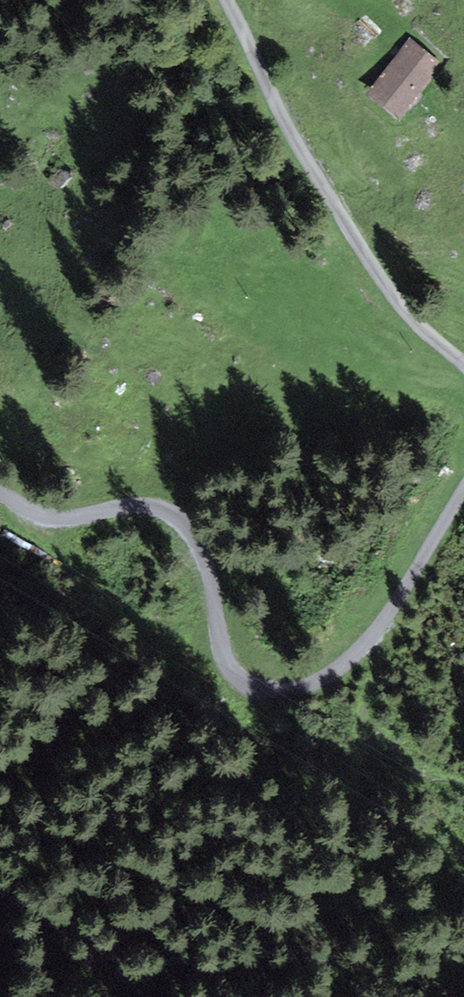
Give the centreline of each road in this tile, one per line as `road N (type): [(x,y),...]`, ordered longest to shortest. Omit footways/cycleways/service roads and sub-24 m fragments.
road 1 (track): [(463,495),(366,656),(292,693),(253,690),(231,669),(204,545),(179,514),(143,505),(56,519),(0,487)]
road 2 (track): [(229,0),(280,113),(365,261),(414,323),(463,357)]
road 3 (track): [(347,996),(338,934),(372,670)]
road 4 (track): [(56,519),(139,606),(231,669)]

